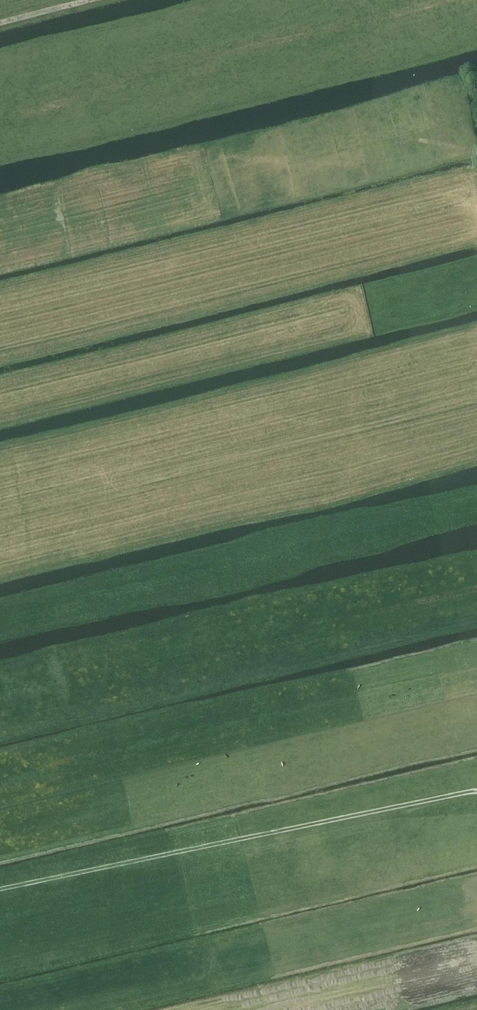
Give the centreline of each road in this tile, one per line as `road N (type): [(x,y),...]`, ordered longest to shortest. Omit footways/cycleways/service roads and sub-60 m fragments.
road 1 (track): [(0,889),(476,792)]

